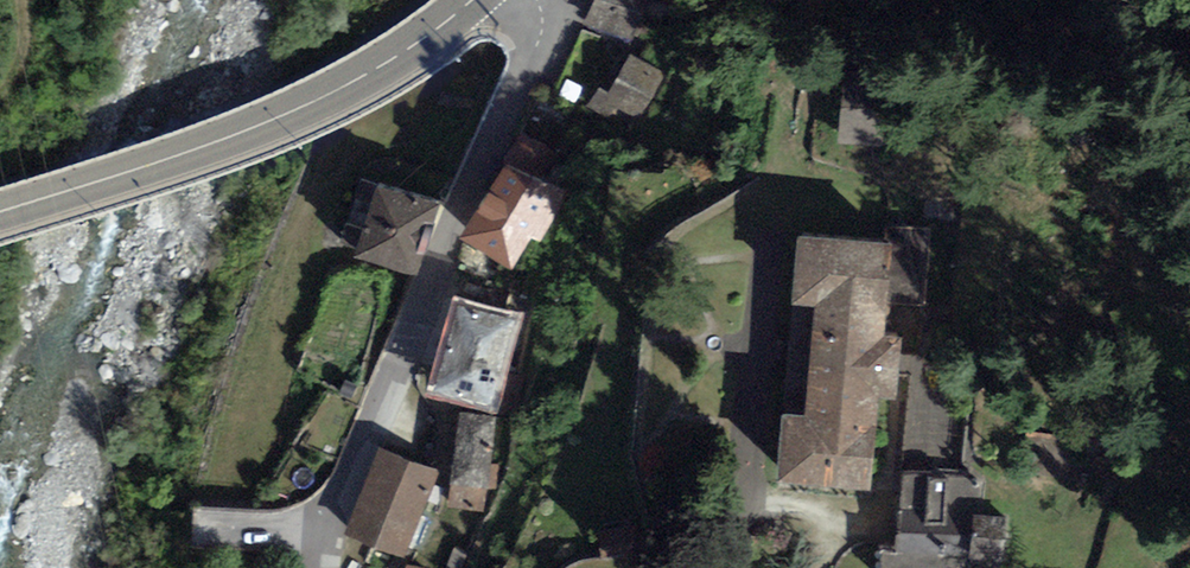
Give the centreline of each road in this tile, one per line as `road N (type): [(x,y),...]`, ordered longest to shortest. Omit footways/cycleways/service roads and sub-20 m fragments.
road 1 (unclassified): [(534,0),(539,45),(396,363),(342,495),(325,567)]
road 2 (secondary): [(473,0),(384,65),(289,113),(0,214)]

